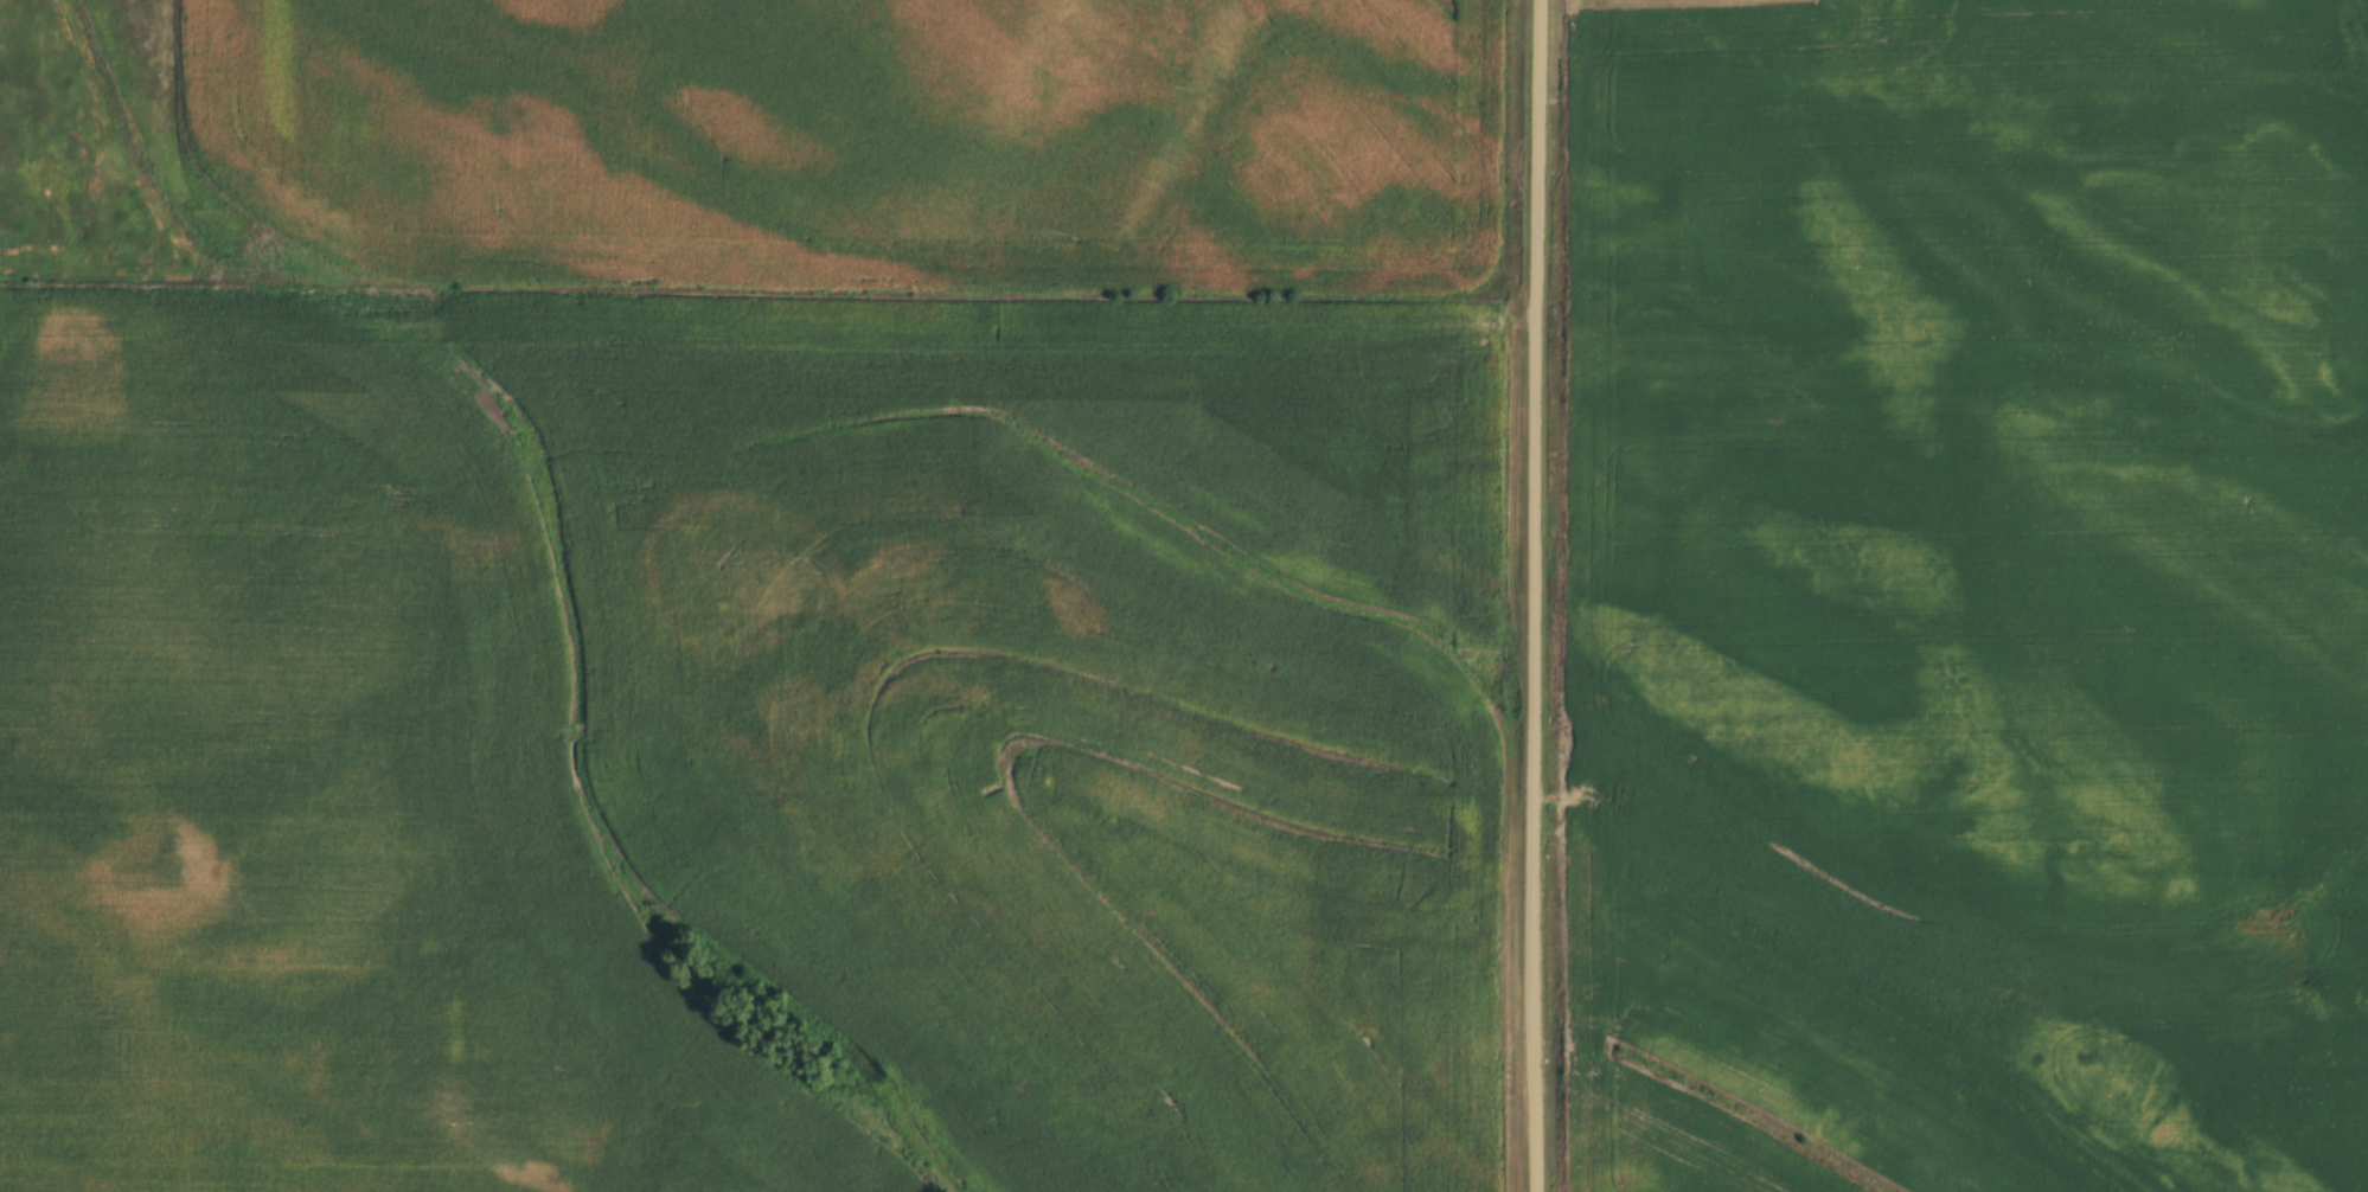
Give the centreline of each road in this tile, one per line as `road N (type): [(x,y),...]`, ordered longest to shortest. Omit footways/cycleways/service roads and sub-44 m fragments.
road 1 (residential): [(1541,1191),(1539,0)]

